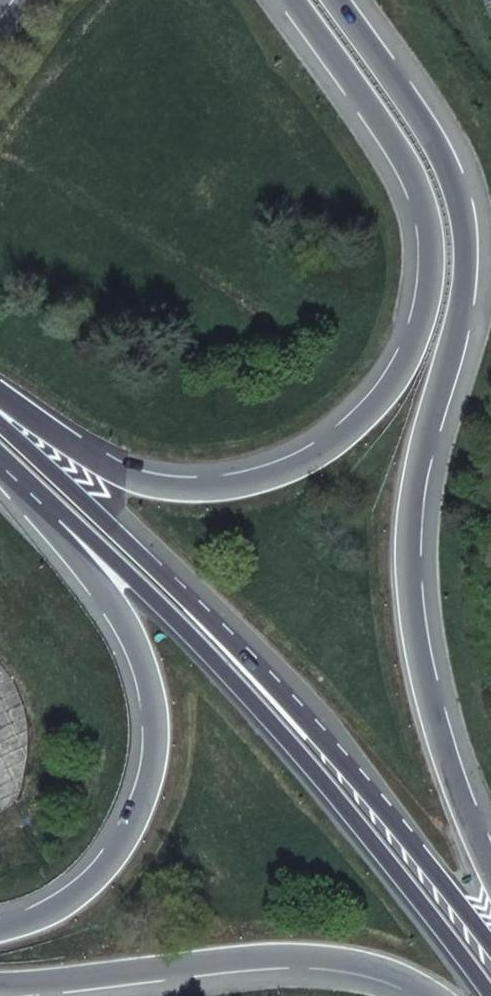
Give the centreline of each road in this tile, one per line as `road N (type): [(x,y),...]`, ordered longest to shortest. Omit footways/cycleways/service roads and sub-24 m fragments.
road 1 (trunk): [(490,881),(417,651),(413,545),(423,460),(463,339),(475,265),(468,206),(433,132),(338,0)]
road 2 (trunk): [(298,0),(416,176),(434,231),(421,337),(393,394),(342,443),(299,468),(216,490),(132,482),(0,399)]
road 3 (trunk): [(0,453),(256,704),(490,995)]
road 4 (trunk): [(490,944),(299,712),(0,429)]
road 5 (trunk): [(0,468),(127,620),(158,730),(135,826),(108,868),(70,903),(0,931)]
road 6 (trunk): [(0,986),(282,953),(343,958),(435,995)]

